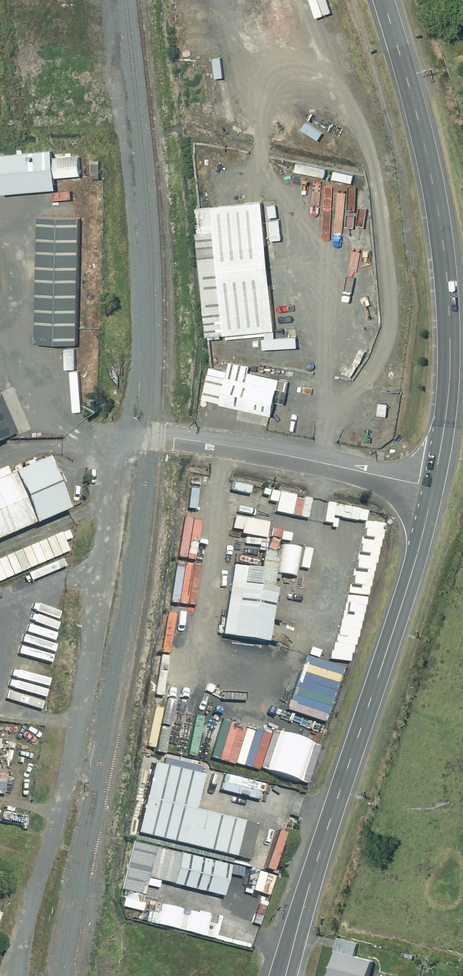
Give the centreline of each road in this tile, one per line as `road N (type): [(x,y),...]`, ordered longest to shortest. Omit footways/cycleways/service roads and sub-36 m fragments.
road 1 (track): [(15,975),(79,724),(123,434)]
road 2 (primary): [(286,975),(434,487)]
road 3 (primary): [(434,487),(449,376),(444,252),(419,117),(383,0)]
road 4 (unclassified): [(123,434),(237,446),(434,487)]

